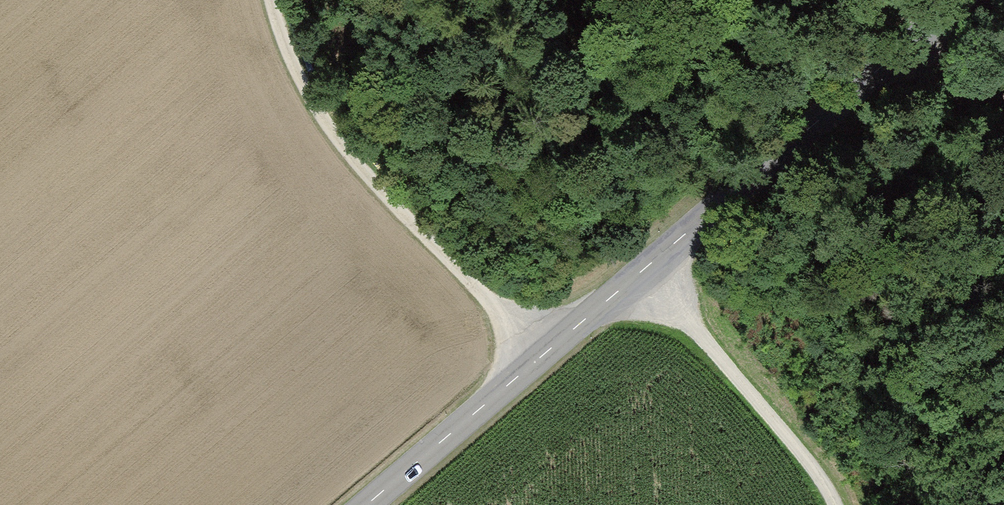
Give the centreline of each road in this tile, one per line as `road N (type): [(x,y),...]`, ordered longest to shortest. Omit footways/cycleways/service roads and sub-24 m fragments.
road 1 (tertiary): [(374,504),(956,0)]
road 2 (track): [(273,0),(298,77),(404,216),(541,361)]
road 3 (track): [(642,279),(782,422),(836,504)]
road 4 (track): [(910,38),(1003,135)]

